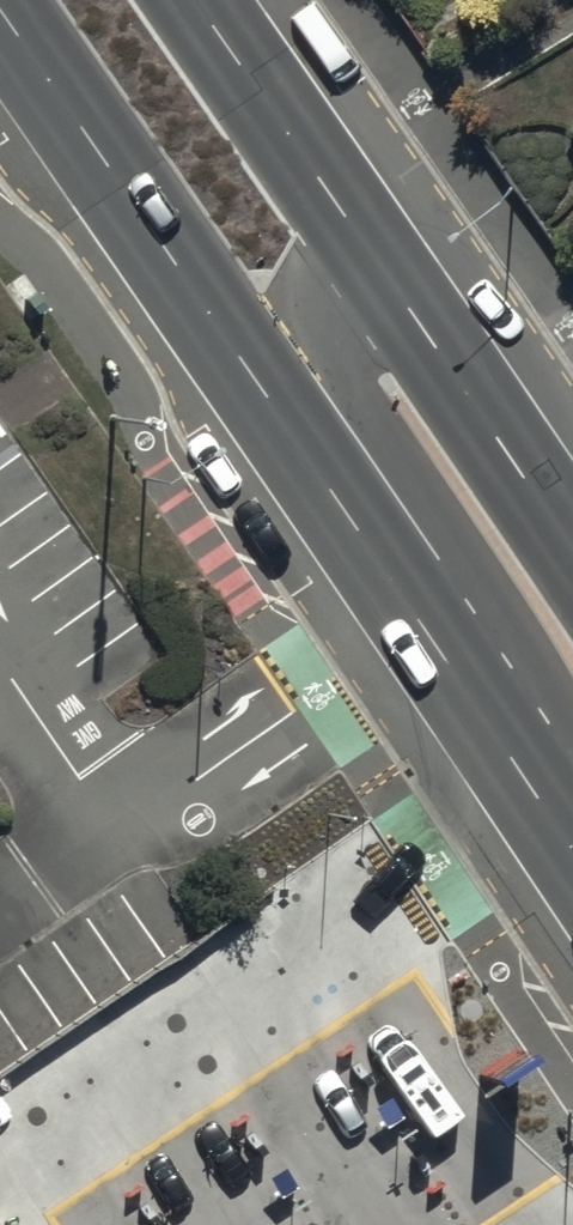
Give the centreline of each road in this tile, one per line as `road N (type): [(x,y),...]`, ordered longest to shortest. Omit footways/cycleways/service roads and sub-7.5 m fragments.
road 1 (primary): [(539,800),(417,609),(0,10)]
road 2 (unclassified): [(539,800),(538,686),(322,349),(329,283),(370,254)]
road 3 (primary): [(370,254),(572,554)]
road 4 (primary): [(194,0),(370,254)]

